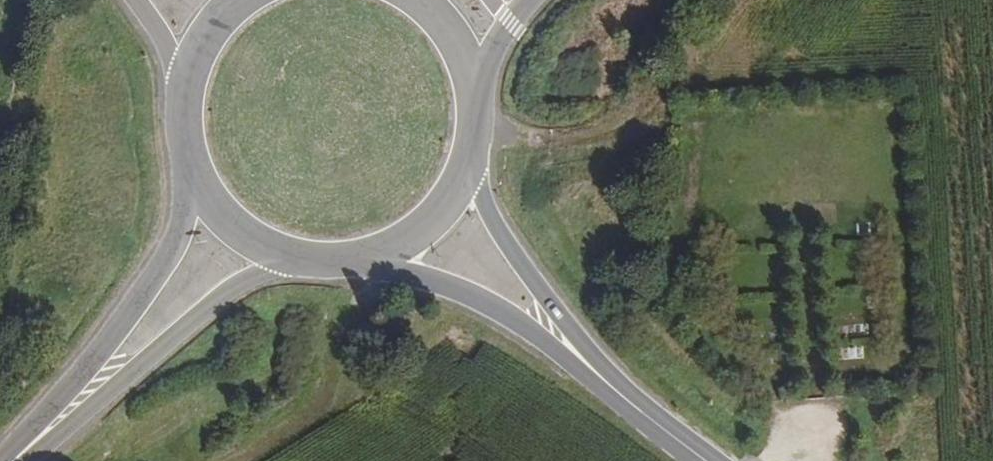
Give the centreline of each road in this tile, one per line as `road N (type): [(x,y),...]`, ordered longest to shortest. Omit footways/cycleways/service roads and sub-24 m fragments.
road 1 (secondary): [(14,460),(197,311),(292,259)]
road 2 (secondary): [(201,192),(85,365),(1,460)]
road 3 (tertiary): [(356,262),(474,290),(647,414)]
road 4 (track): [(480,128),(513,139),(591,139),(641,115),(722,0)]
road 5 (tertiary): [(647,414),(521,254),(472,164)]
road 6 (track): [(369,265),(359,320),(300,421)]
road 7 (secondary): [(356,262),(427,228),(472,164)]
road 8 (secondary): [(184,72),(184,154),(201,192)]

